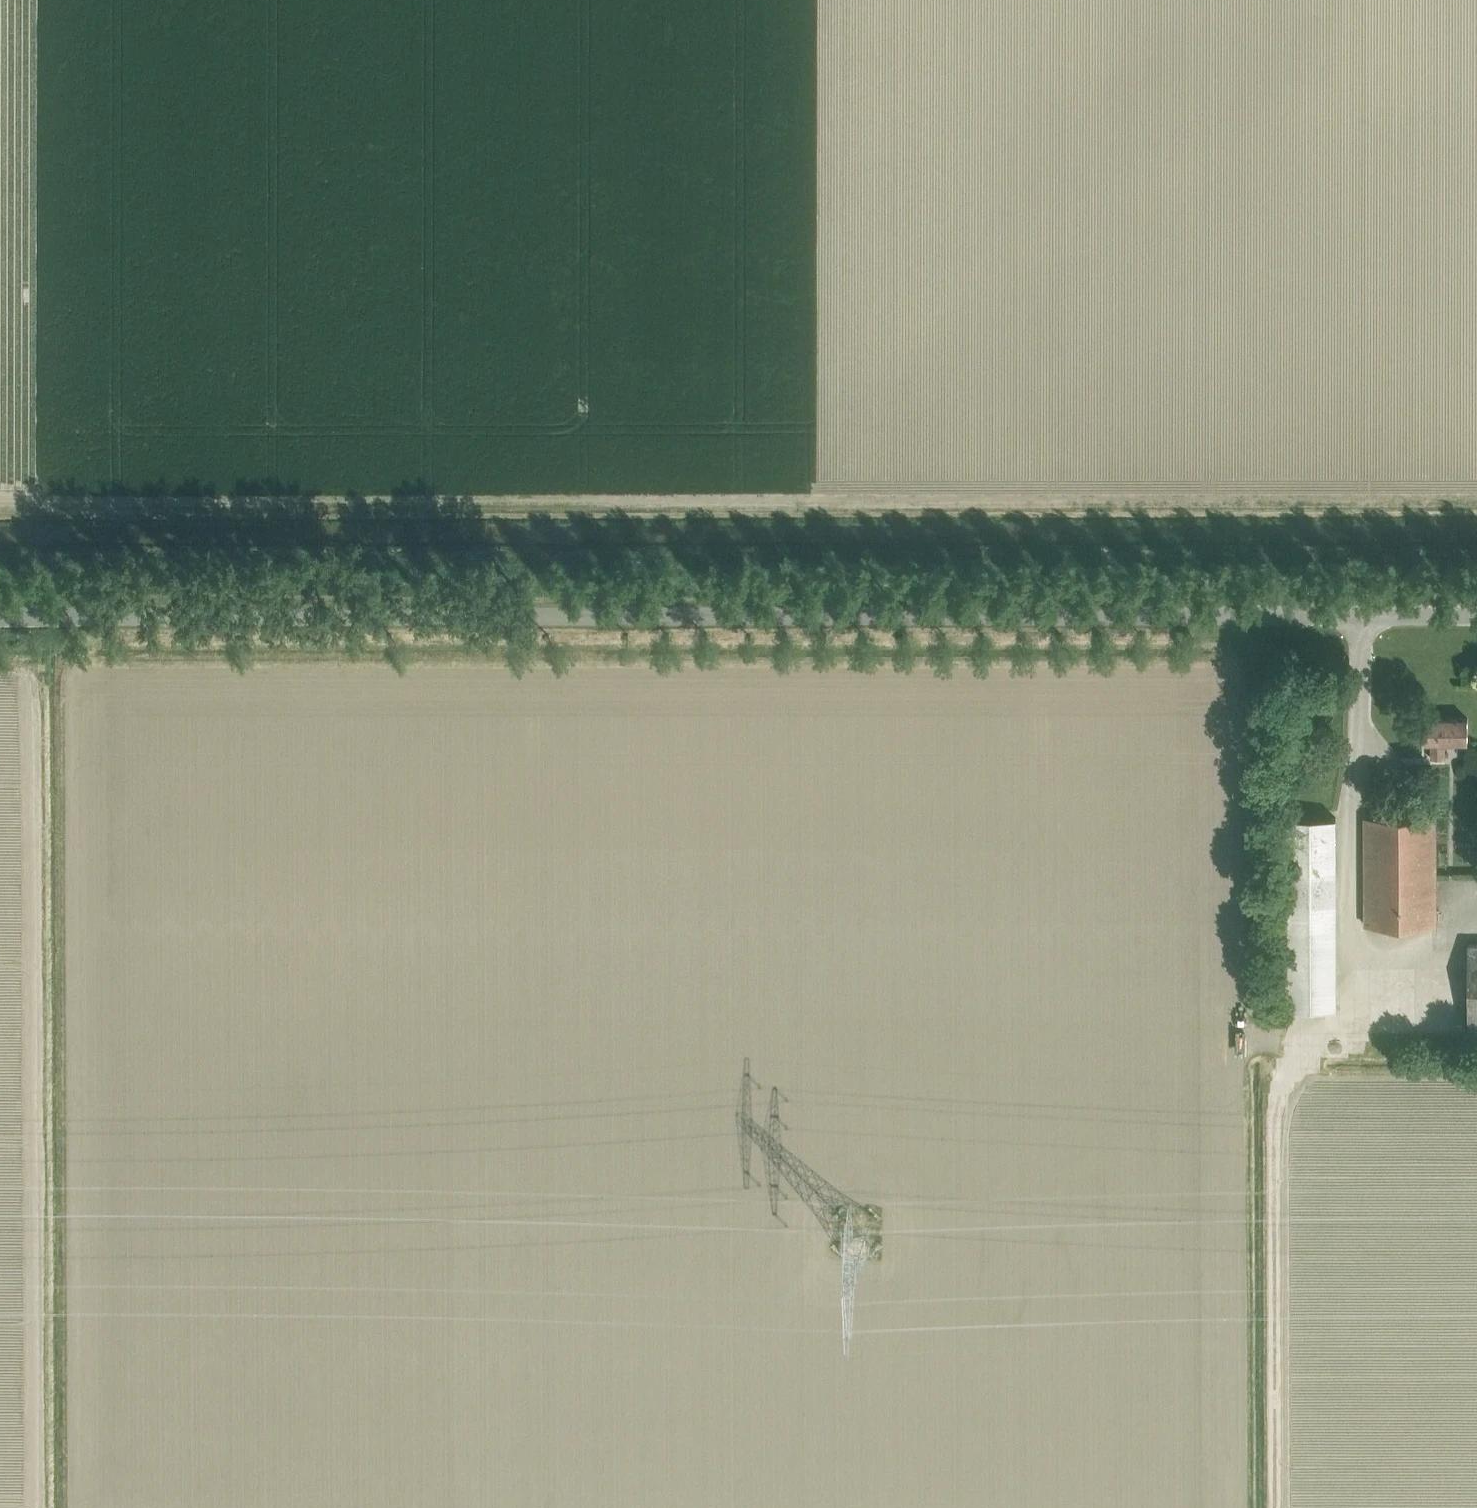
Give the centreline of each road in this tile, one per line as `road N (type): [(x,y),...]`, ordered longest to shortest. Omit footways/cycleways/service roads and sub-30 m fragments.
road 1 (unclassified): [(1476,617),(0,617)]

